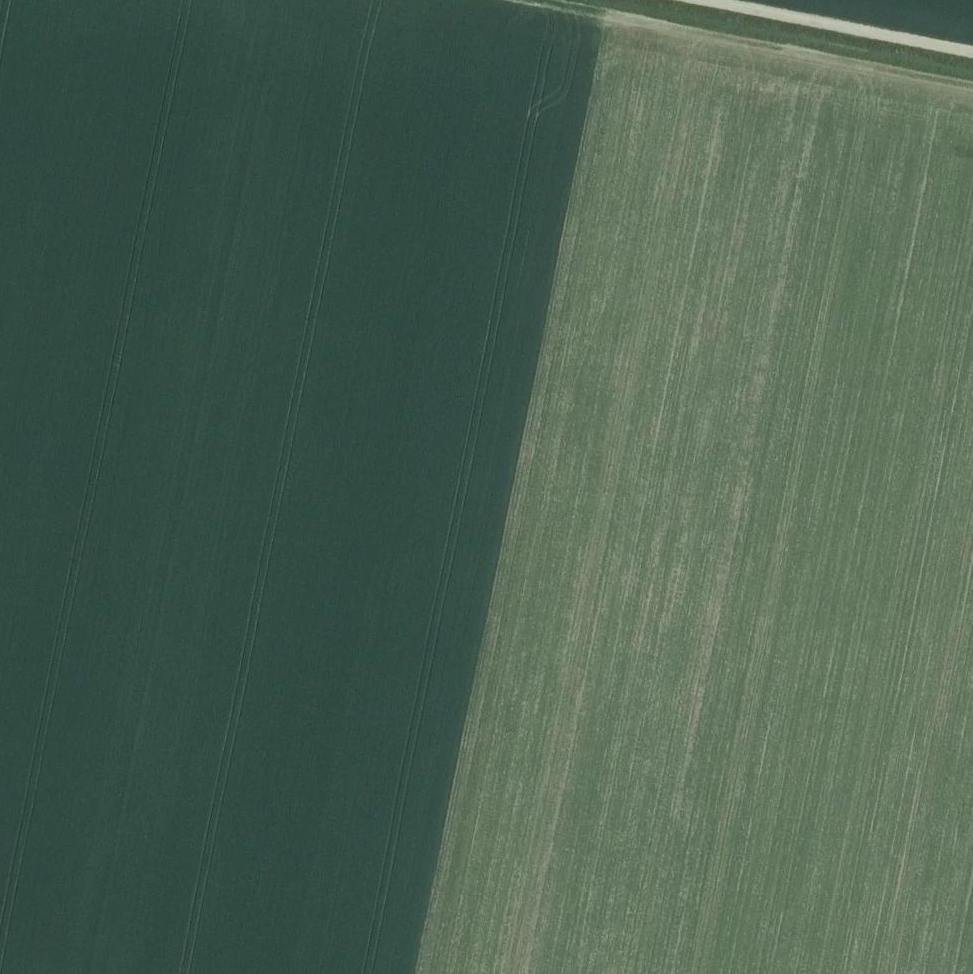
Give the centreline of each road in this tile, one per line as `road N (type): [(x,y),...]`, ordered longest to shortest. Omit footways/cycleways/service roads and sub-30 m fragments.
road 1 (unclassified): [(972,44),(763,0)]

